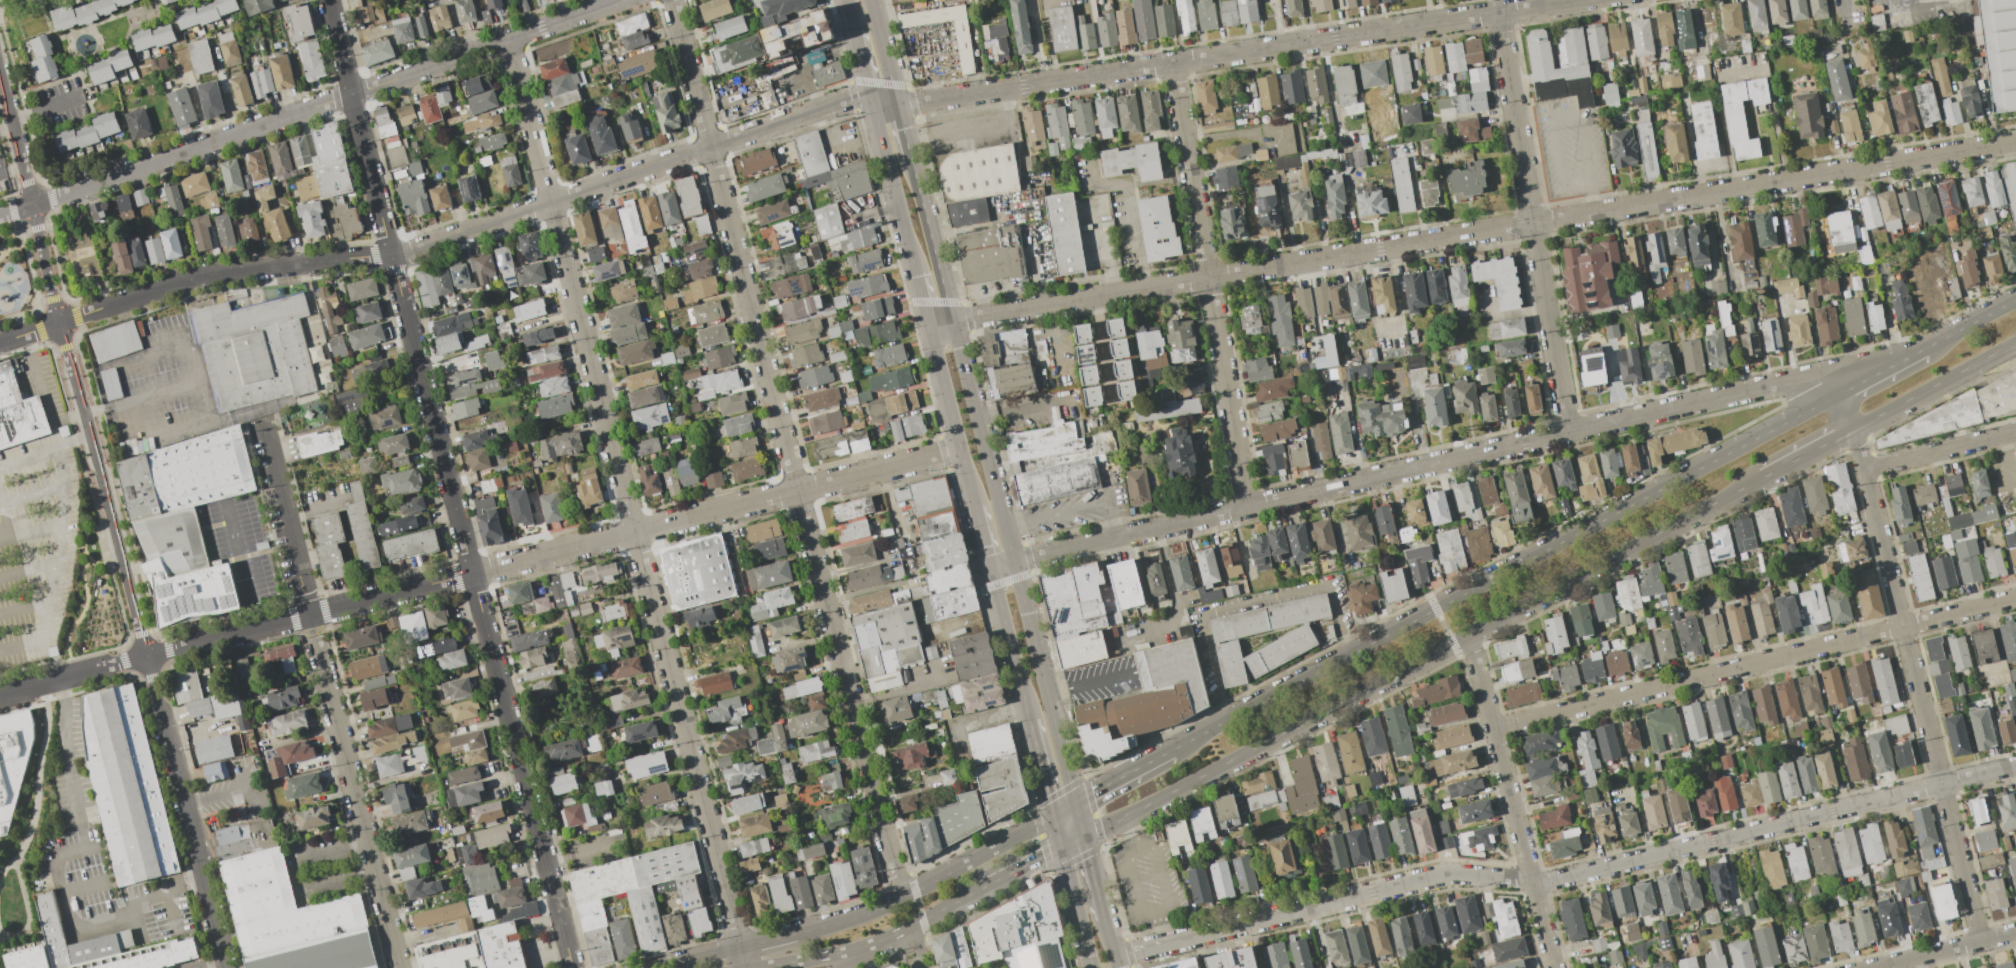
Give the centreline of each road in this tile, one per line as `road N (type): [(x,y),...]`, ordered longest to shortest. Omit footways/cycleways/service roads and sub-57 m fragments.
road 1 (residential): [(2015,142),(952,322)]
road 2 (residential): [(572,967),(329,0)]
road 3 (residential): [(745,967),(511,39)]
road 4 (residential): [(902,898),(792,493),(675,0)]
road 5 (residential): [(2015,766),(1549,882),(1445,874),(1114,959)]
road 6 (residential): [(1837,396),(1815,382),(1780,384),(1014,563)]
road 7 (residential): [(960,449),(145,657)]
road 8 (secondary): [(1837,396),(1171,751)]
road 9 (secondary): [(1120,819),(1764,477)]
road 10 (residential): [(1582,0),(896,103)]
road 11 (primary): [(1075,803),(910,156)]
road 12 (residential): [(399,967),(271,436)]
road 13 (residential): [(2015,598),(1494,729)]
road 14 (residential): [(1980,941),(1852,430)]
road 15 (residential): [(871,100),(853,98),(392,255)]
road 16 (residential): [(1247,506),(1172,64)]
road 17 (residential): [(1568,433),(1498,13)]
road 18 (residential): [(1554,967),(1469,634)]
road 19 (residential): [(58,323),(203,273),(392,255)]
road 20 (residential): [(354,93),(30,206)]
road 21 (residential): [(226,967),(145,657)]
road 22 (residential): [(627,0),(354,93)]
road 23 (secondary): [(902,898),(869,915),(655,967)]
road 24 (residential): [(58,323),(107,506)]
road 25 (primary): [(929,326),(975,507)]
road 26 (secondary): [(1852,430),(2015,342)]
road 27 (primary): [(871,100),(916,273)]
road 28 (secondary): [(1054,816),(902,898)]
road 29 (residential): [(2015,433),(1863,468)]
road 30 (primary): [(991,569),(1030,720)]
road 31 (residential): [(145,657),(107,506)]
road 32 (residential): [(1871,967),(2015,932)]
road 33 (residential): [(30,206),(0,68)]
road 34 (secondary): [(745,967),(876,941)]
road 35 (primary): [(1062,847),(1093,967)]

